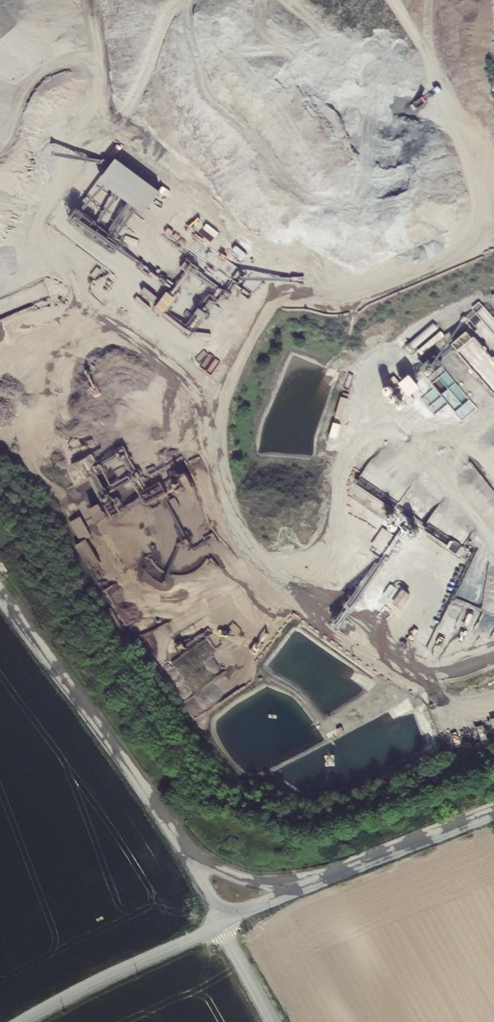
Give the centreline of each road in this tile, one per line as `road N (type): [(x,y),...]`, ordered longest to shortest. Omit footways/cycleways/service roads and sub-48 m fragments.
road 1 (unclassified): [(176,843),(0,594)]
road 2 (residential): [(22,1021),(219,924)]
road 3 (residential): [(327,878),(493,814)]
road 4 (unclassified): [(327,878),(246,881),(176,843)]

